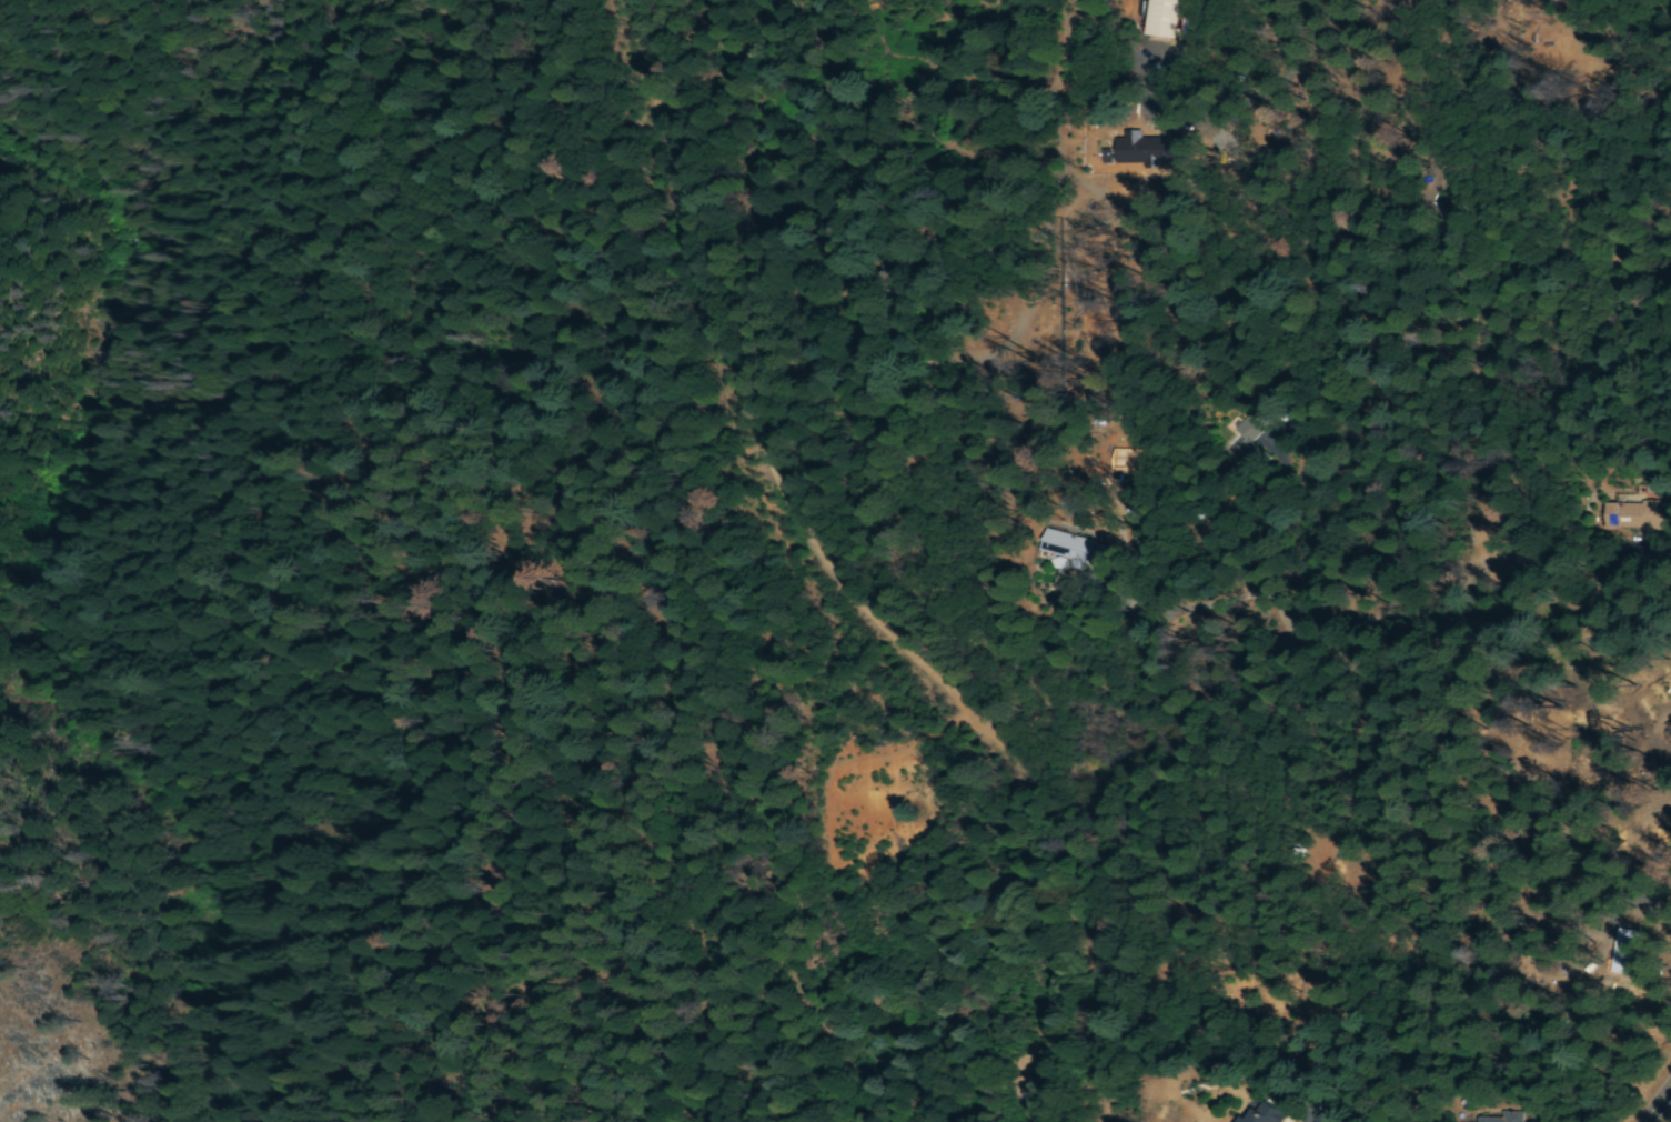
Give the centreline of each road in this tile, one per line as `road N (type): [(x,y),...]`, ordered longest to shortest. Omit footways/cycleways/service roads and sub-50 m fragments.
road 1 (track): [(1088,1121),(1101,1051),(1100,959),(1077,873),(1015,777),(914,687),(832,582),(716,349),(627,110),(615,0)]
road 2 (residential): [(576,163),(0,169)]
road 3 (residential): [(1670,681),(1108,681)]
road 4 (residential): [(1088,0),(1086,293)]

